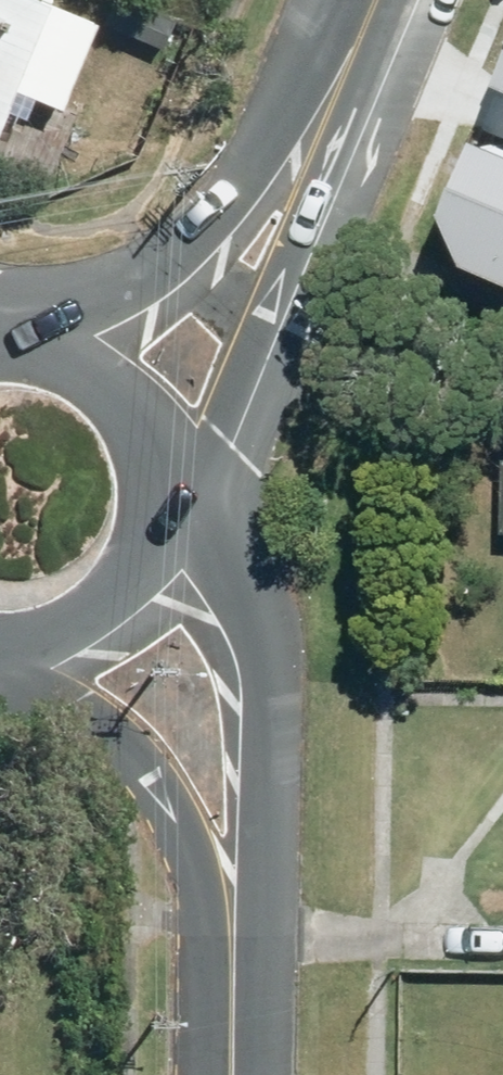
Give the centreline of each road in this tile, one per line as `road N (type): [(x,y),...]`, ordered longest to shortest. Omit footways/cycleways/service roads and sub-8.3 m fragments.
road 1 (secondary): [(351,58),(253,315),(174,488)]
road 2 (secondary): [(171,526),(235,602),(251,653),(234,926)]
road 3 (secondary): [(59,338),(147,286),(225,220),(351,58)]
road 4 (secondary): [(234,926),(184,823),(107,707),(52,655)]
road 5 (secondary): [(59,338),(114,368),(154,416),(174,488)]
road 6 (secondary): [(171,526),(134,603),(97,635),(52,655)]
road 7 (secondary): [(234,926),(231,1074)]

